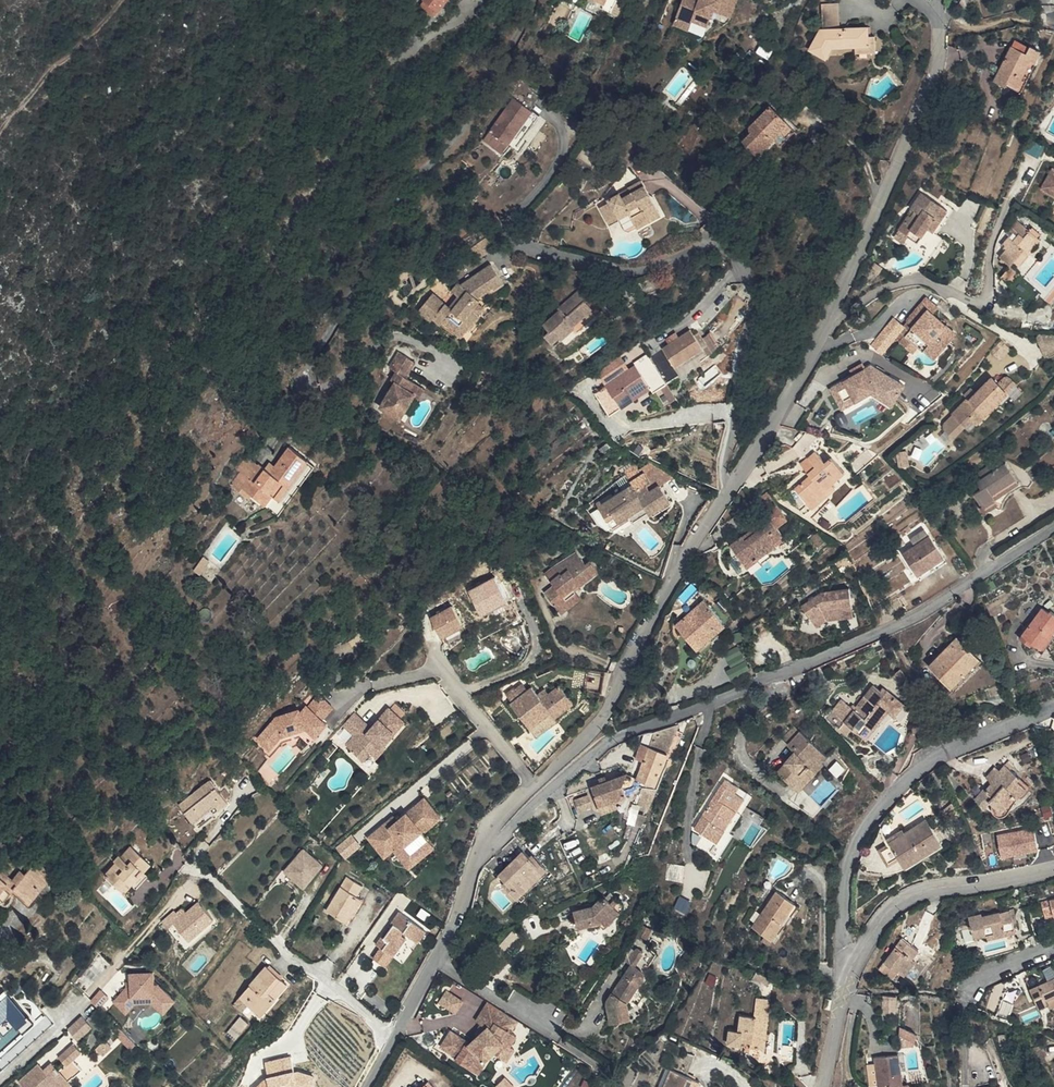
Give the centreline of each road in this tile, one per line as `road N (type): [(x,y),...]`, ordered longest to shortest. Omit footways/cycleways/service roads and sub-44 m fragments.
road 1 (residential): [(484,842),(498,841),(621,738),(923,611),(1053,528)]
road 2 (residential): [(727,491),(723,470),(751,288),(740,269),(710,253),(637,272),(501,239),(501,227),(560,161),(558,118),(538,108)]
road 3 (residential): [(536,0),(457,139),(391,210),(327,337),(295,383),(314,393),(390,343)]
road 4 (residential): [(727,491),(842,294),(936,72),(938,13)]
road 5 (residential): [(484,842),(620,690),(630,651),(727,491)]
road 6 (residential): [(854,960),(842,889),(867,826),(931,759),(1053,706)]
road 7 (residential): [(370,1086),(450,934),(484,842)]
road 8 (residential): [(854,960),(903,900),(1053,868)]
road 9 (residential): [(1053,948),(972,987),(967,1086)]
road 10 (residential): [(821,1086),(854,960)]

